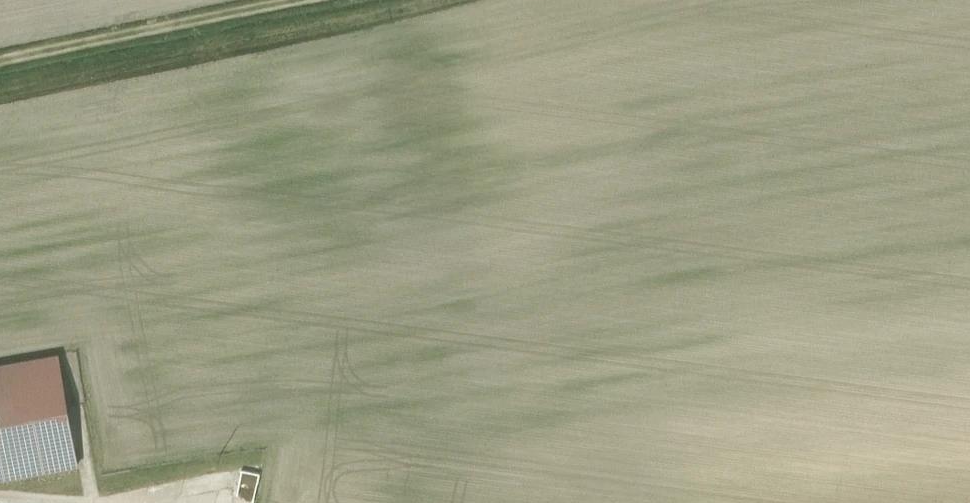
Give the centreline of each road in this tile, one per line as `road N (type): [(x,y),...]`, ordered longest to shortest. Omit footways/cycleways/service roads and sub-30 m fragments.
road 1 (track): [(0,57),(269,0)]

